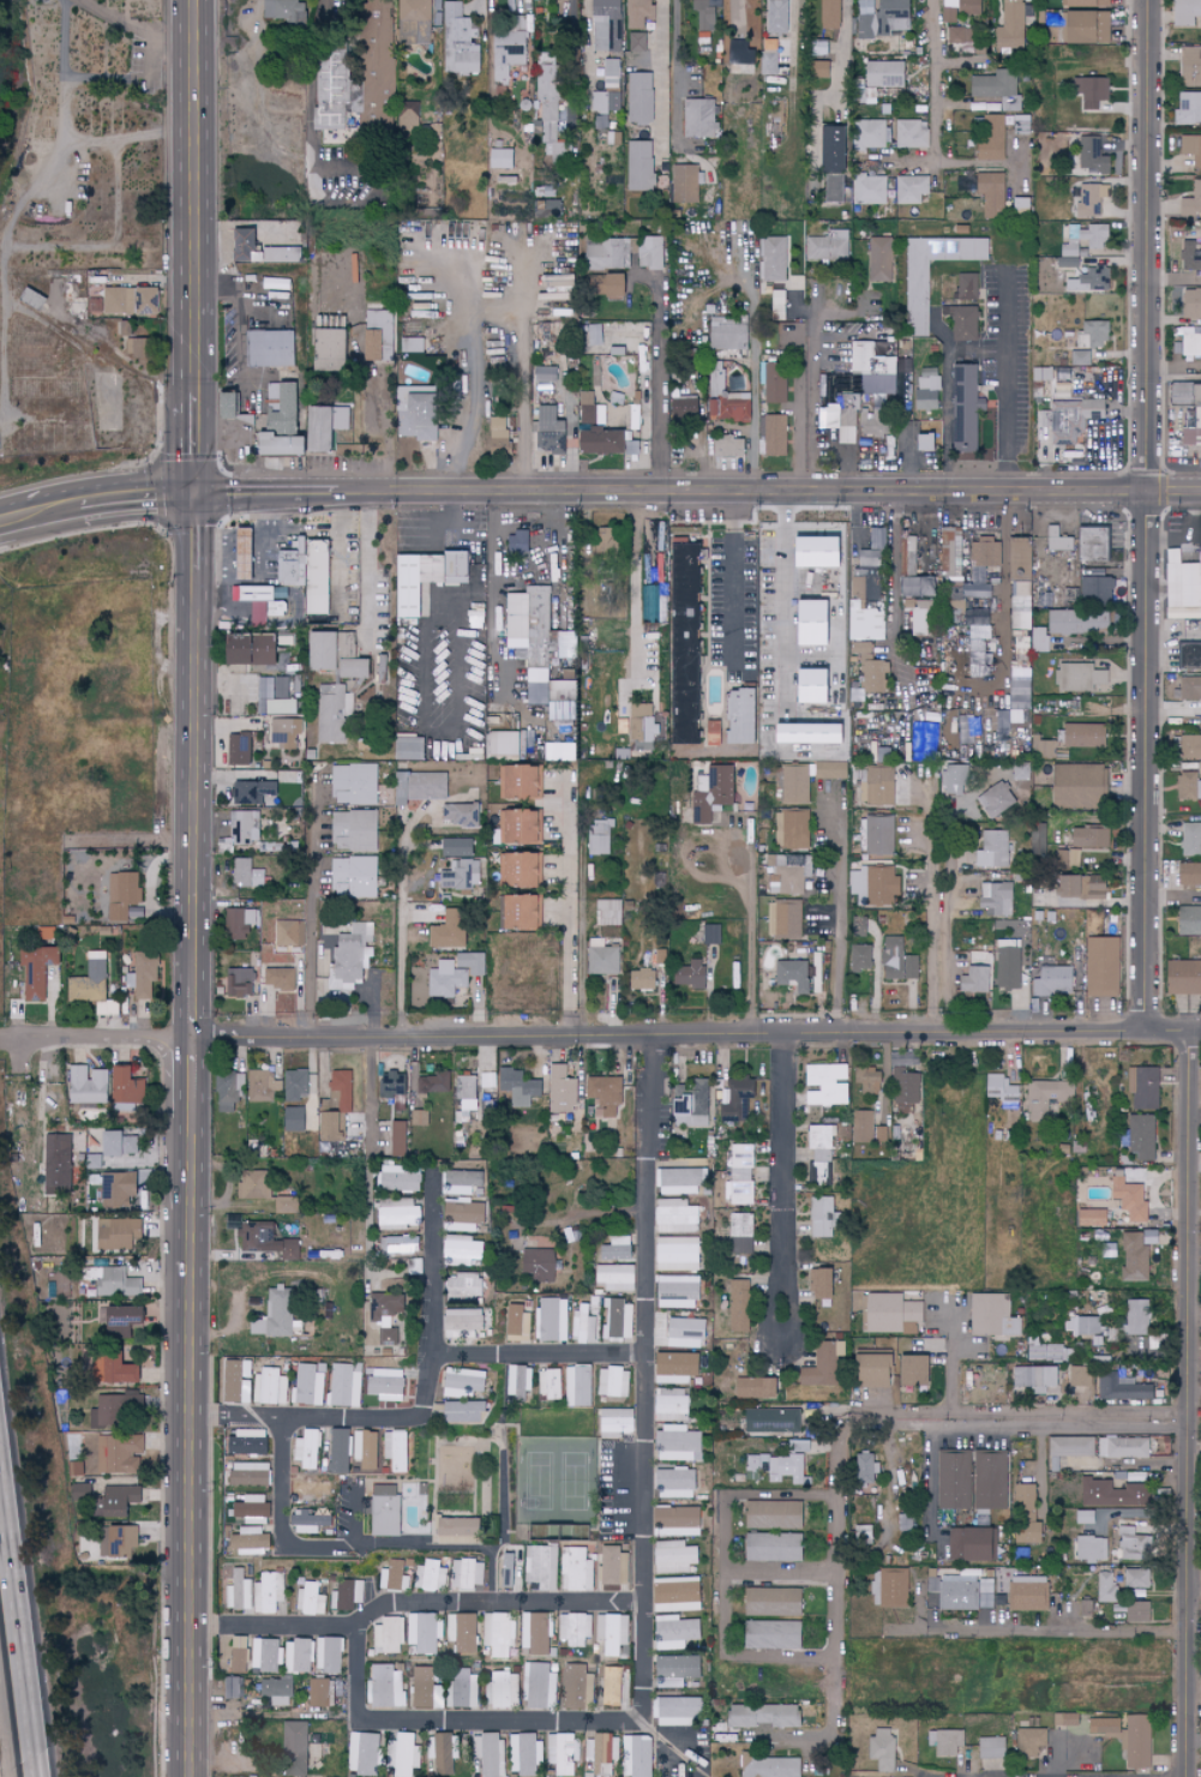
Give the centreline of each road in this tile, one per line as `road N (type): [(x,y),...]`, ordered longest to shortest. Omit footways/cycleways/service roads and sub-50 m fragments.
road 1 (residential): [(193,1039),(1200,1031)]
road 2 (tertiary): [(340,492),(1200,487)]
road 3 (residential): [(1188,1776),(1189,1031)]
road 4 (secondary): [(190,1776),(193,1039)]
road 5 (residential): [(1143,1031),(1147,487)]
road 6 (tertiary): [(1147,487),(1147,0)]
road 7 (motorway): [(46,1776),(0,1411)]
road 8 (secondary): [(193,1039),(194,676)]
road 9 (residential): [(787,1034),(786,1337)]
road 10 (secondary): [(197,286),(197,0)]
road 11 (residential): [(839,1705),(845,1437),(853,1423)]
road 12 (residential): [(311,1039),(314,766)]
road 13 (residential): [(584,1038),(574,1019),(576,776)]
road 14 (residential): [(936,1034),(936,881),(931,851),(914,834),(914,781)]
road 15 (residential): [(953,1417),(1189,1419)]
road 16 (tertiary): [(0,520),(197,493)]
road 17 (residential): [(29,1037),(193,1039)]

